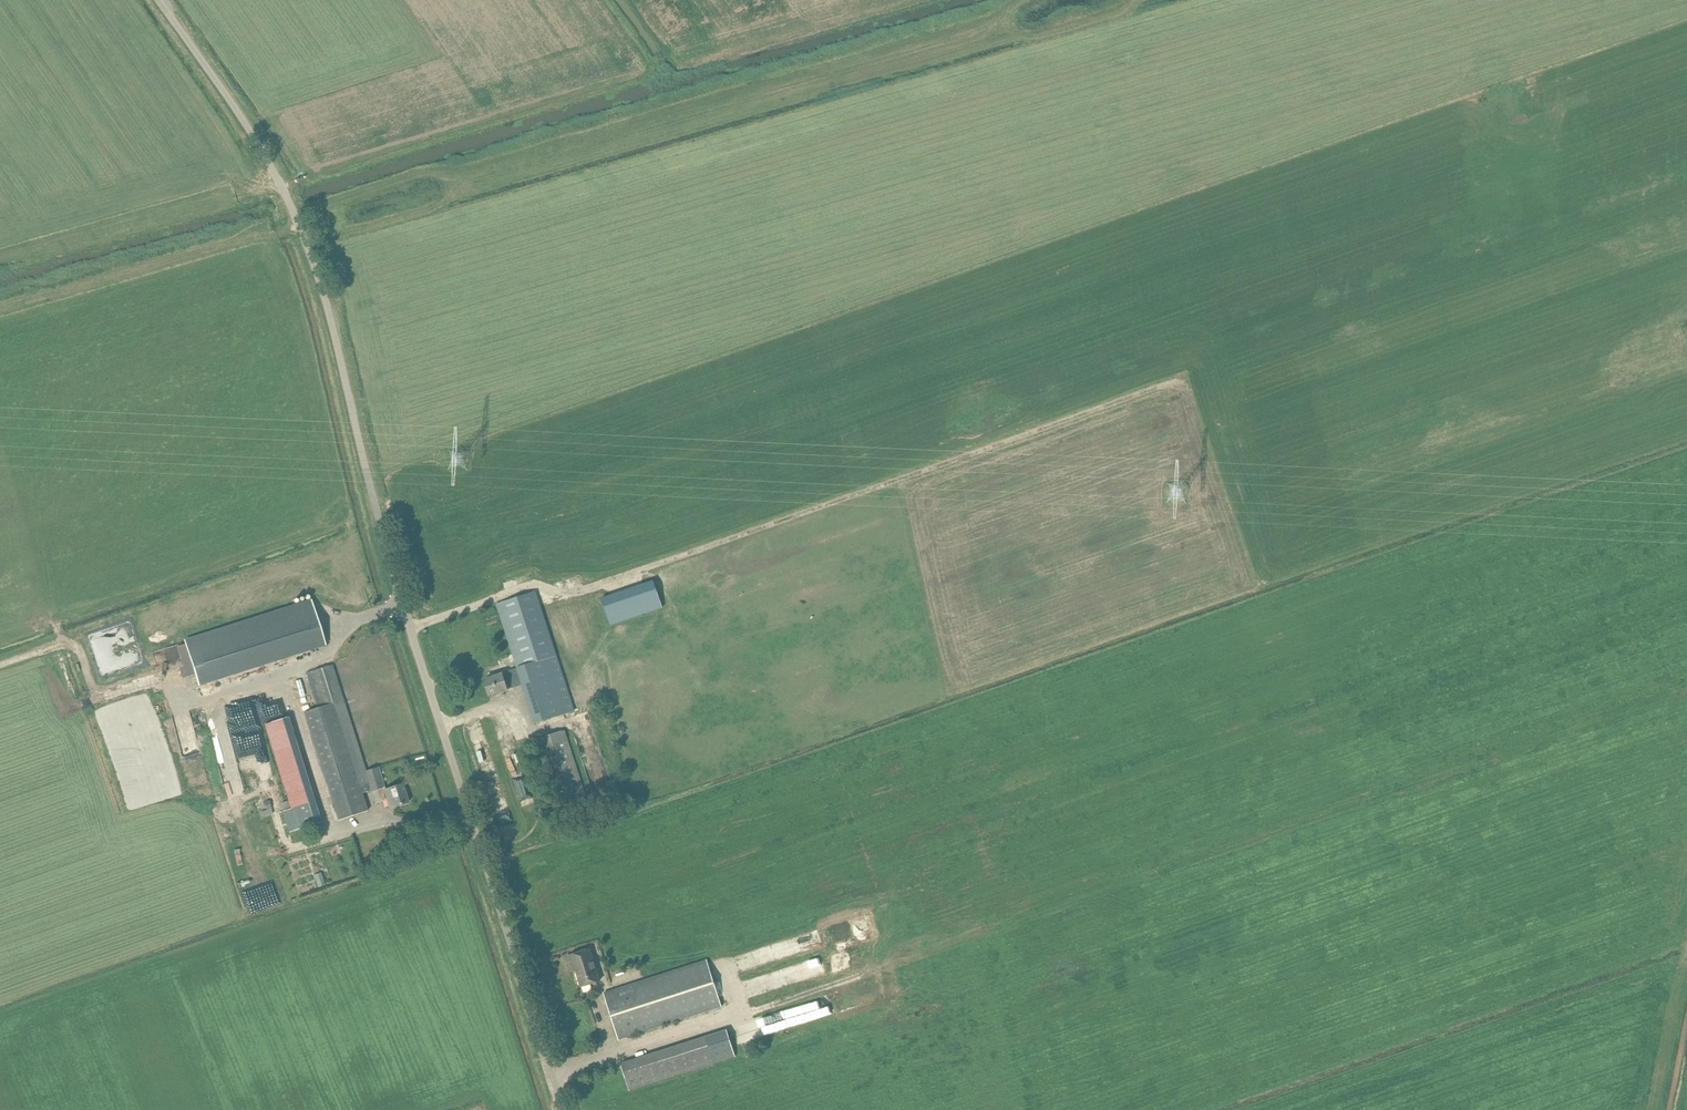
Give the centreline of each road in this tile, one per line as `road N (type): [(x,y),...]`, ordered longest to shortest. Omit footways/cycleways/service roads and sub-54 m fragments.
road 1 (unclassified): [(564,1109),(407,621),(326,295),(296,214),(258,142),(158,0)]

